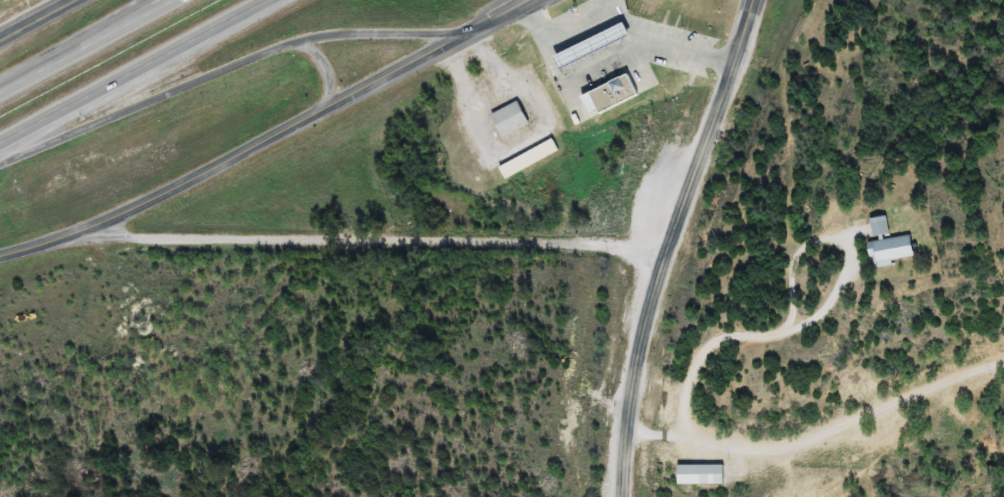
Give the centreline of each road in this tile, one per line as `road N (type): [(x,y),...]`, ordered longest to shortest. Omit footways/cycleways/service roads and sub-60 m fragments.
road 1 (tertiary): [(668,255),(72,236)]
road 2 (tertiary): [(0,256),(72,236),(177,189),(480,31)]
road 3 (tertiary): [(755,0),(655,293),(633,385),(626,496)]
road 4 (motorway): [(0,164),(289,44),(480,31)]
road 5 (motorway): [(0,144),(270,0)]
road 6 (motorway): [(174,0),(0,93)]
road 7 (motorway): [(147,0),(0,84)]

